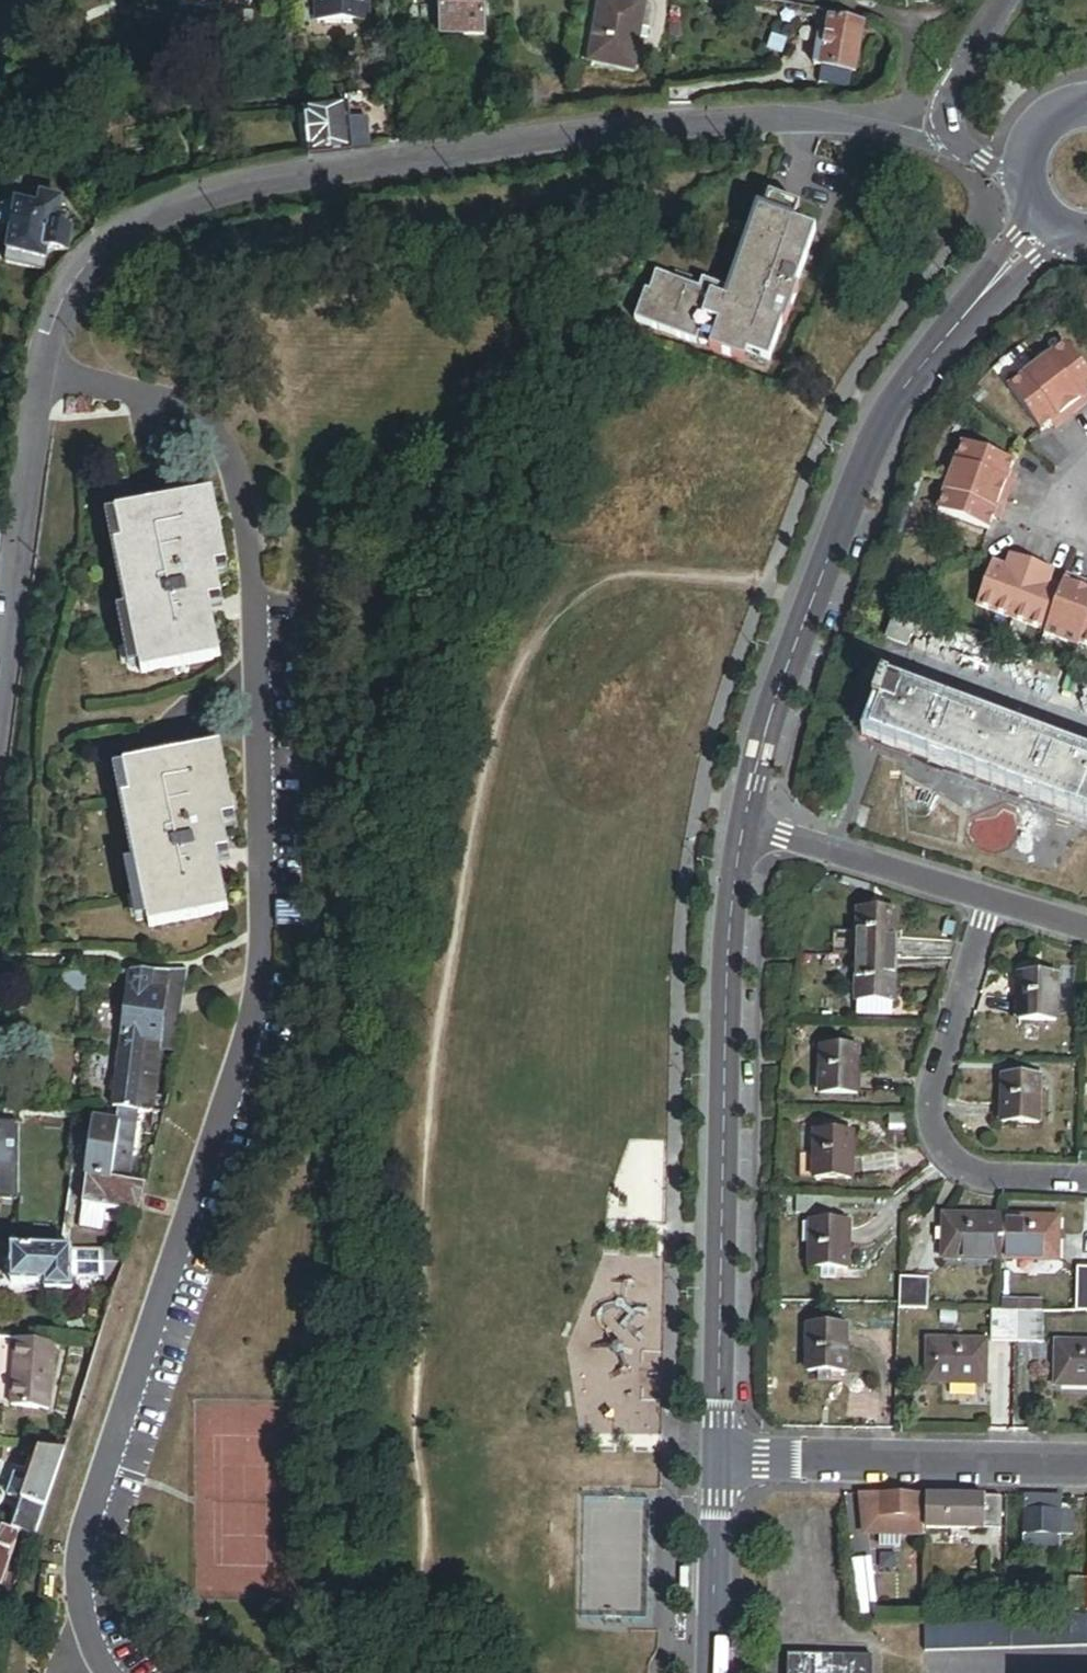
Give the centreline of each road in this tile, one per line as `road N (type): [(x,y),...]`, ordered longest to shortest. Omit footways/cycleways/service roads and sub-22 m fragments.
road 1 (residential): [(0,673),(43,375),(61,303),(83,266),(131,225),(270,177),(539,137),(786,120),(893,128),(961,147)]
road 2 (residential): [(1052,224),(940,335),(891,405),(762,736),(745,824)]
road 3 (residential): [(745,824),(727,949),(719,1456)]
road 4 (residential): [(990,903),(930,1123),(939,1146),(977,1175),(1086,1181)]
road 5 (residential): [(719,1456),(1086,1464)]
road 6 (residential): [(745,824),(990,903)]
road 7 (residential): [(719,1456),(714,1672)]
road 8 (residential): [(1006,0),(947,99),(945,124),(961,147)]

